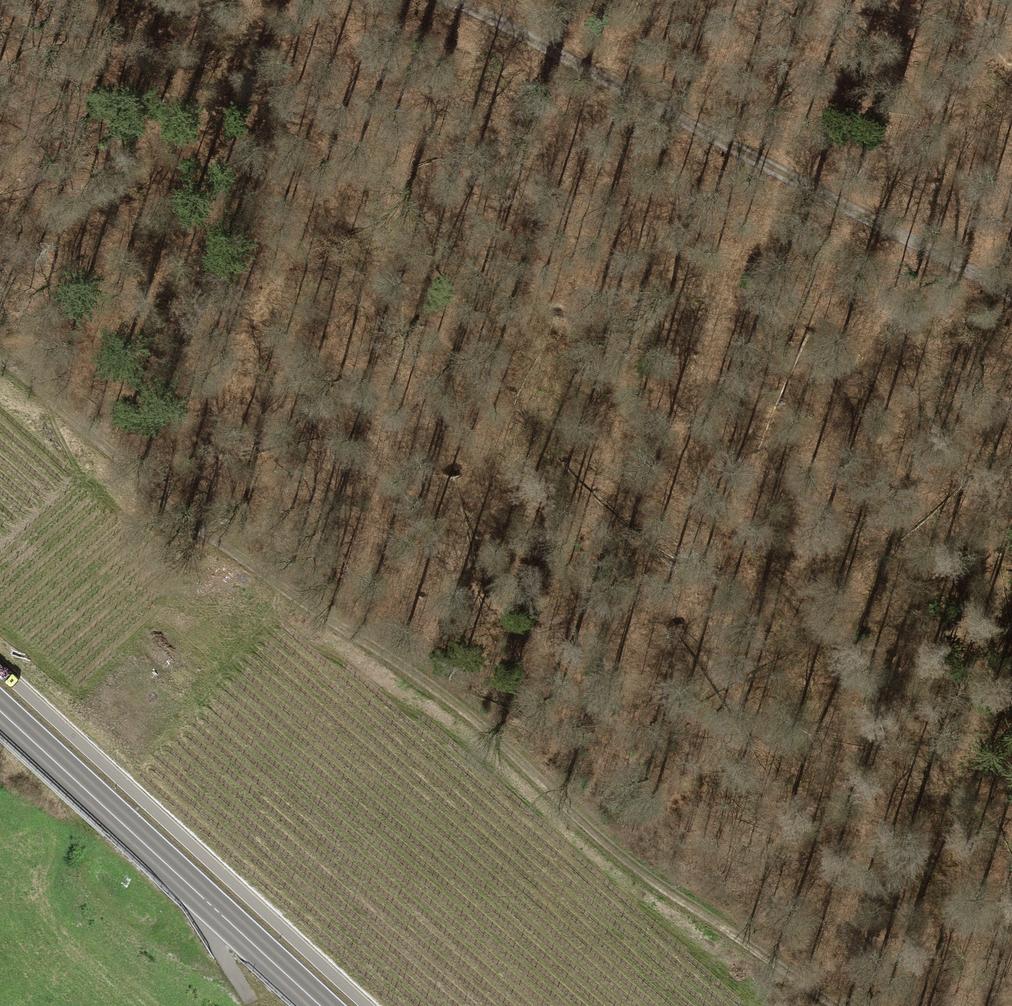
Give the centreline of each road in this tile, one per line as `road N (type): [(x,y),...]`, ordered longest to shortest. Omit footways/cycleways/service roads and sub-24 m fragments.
road 1 (track): [(831,1005),(641,870),(382,645),(199,532),(0,362)]
road 2 (track): [(1011,844),(950,795),(839,649),(478,244),(337,159)]
road 3 (track): [(442,0),(530,38),(1011,296)]
road 4 (secondary): [(0,711),(322,1005)]

